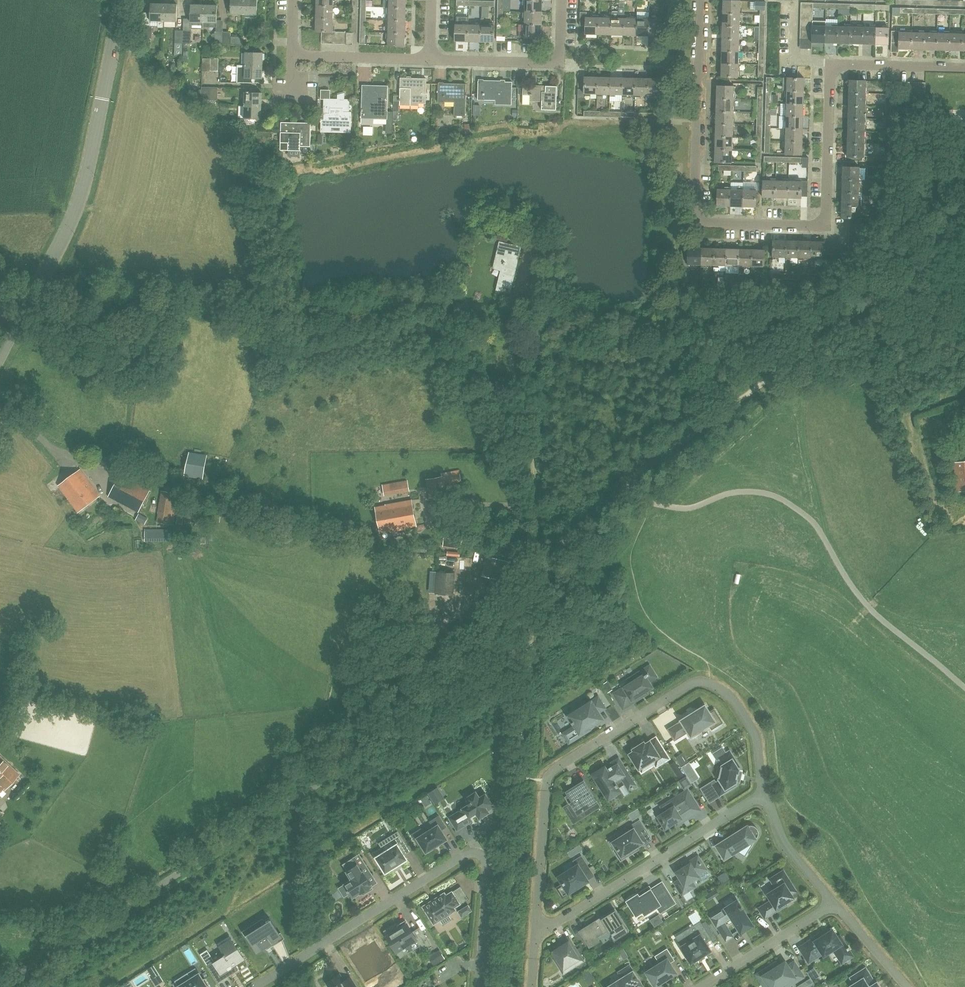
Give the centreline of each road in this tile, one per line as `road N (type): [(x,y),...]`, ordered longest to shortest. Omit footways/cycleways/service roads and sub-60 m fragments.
road 1 (residential): [(0,986),(530,647),(537,583),(561,548)]
road 2 (residential): [(831,65),(827,225),(696,222),(701,0)]
road 3 (residential): [(764,793),(757,737),(740,709),(707,682),(686,687),(549,782),(536,926)]
road 4 (track): [(630,482),(964,230)]
road 5 (residential): [(480,986),(489,876),(487,863),(472,856),(256,986)]
road 6 (tertiary): [(0,356),(80,194),(118,0)]
road 7 (track): [(509,309),(508,352),(529,412),(539,549),(551,560),(505,550),(455,510)]
road 8 (track): [(507,986),(530,647)]
road 9 (residential): [(764,793),(558,922),(536,926)]
road 10 (residential): [(431,60),(560,62),(563,0)]
road 11 (residential): [(835,903),(701,986)]
road 12 (residential): [(431,60),(293,57)]
road 13 (residential): [(964,69),(831,65)]
road 14 (residential): [(835,903),(786,845),(764,793)]

